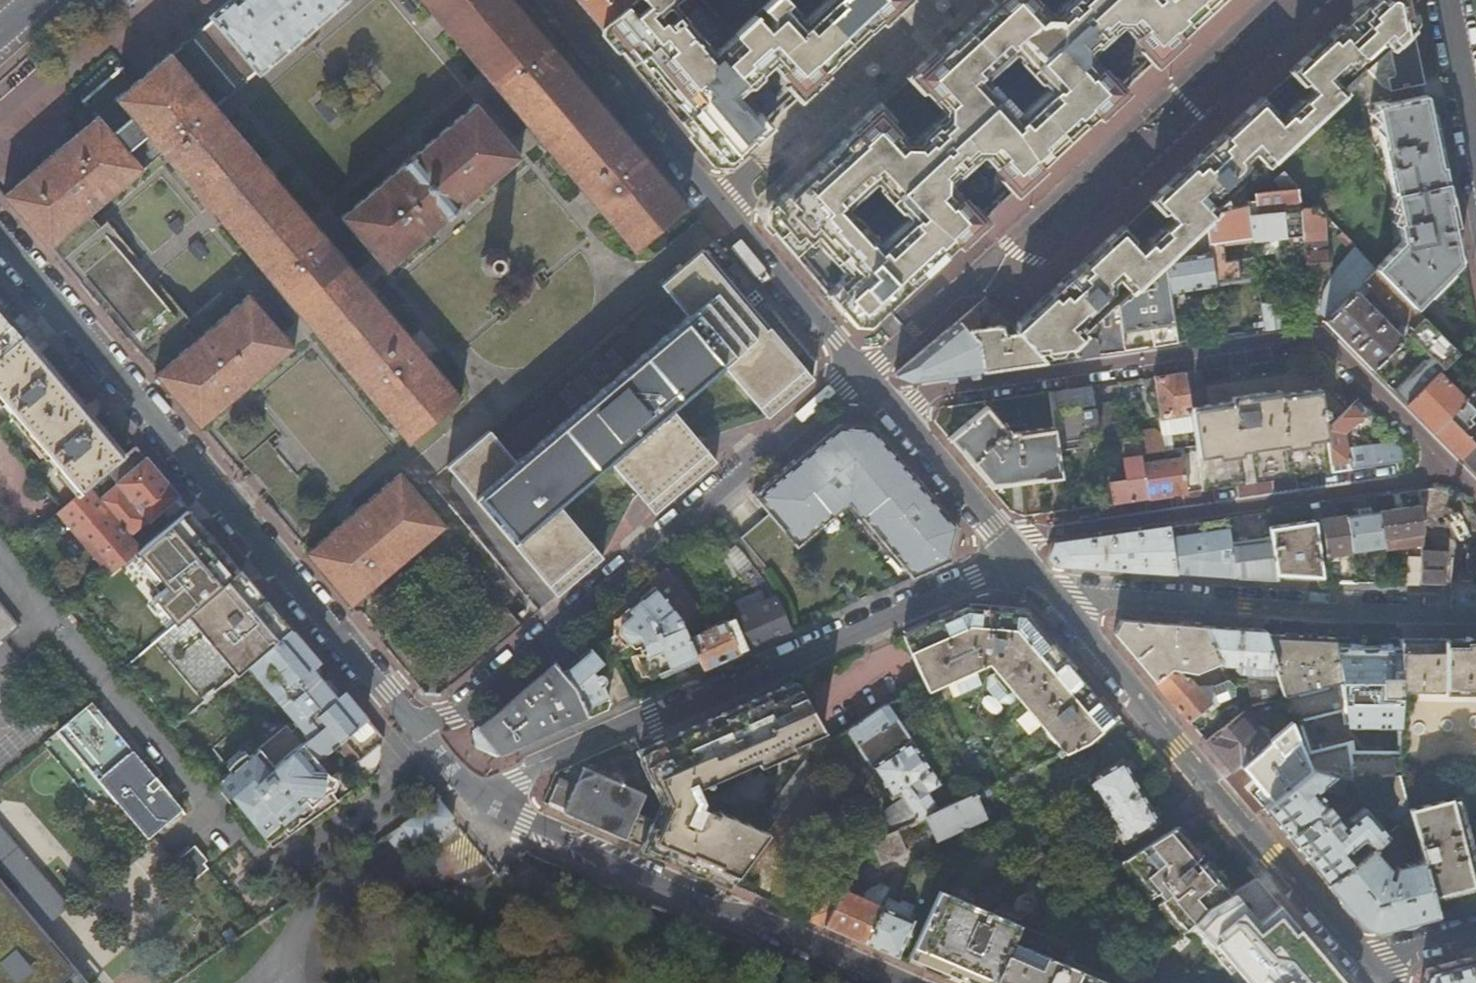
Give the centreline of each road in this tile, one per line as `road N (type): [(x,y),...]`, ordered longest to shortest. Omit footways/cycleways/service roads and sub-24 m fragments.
road 1 (residential): [(419,725),(0,237)]
road 2 (residential): [(1450,471),(1320,338),(884,403)]
road 3 (residential): [(479,796),(1018,566)]
road 4 (residential): [(1306,0),(859,373)]
road 5 (residential): [(859,373),(468,707),(419,725)]
road 6 (residential): [(1018,566),(1359,973)]
road 7 (residential): [(905,982),(661,885),(479,796)]
road 8 (residential): [(1018,566),(1076,594),(1475,615)]
road 9 (residential): [(1018,566),(1029,535),(1450,471)]
road 10 (residential): [(946,0),(721,211)]
road 11 (residential): [(545,0),(721,211)]
road 12 (residential): [(721,211),(859,373)]
road 13 (residential): [(884,403),(1018,566)]
road 14 (tertiary): [(1447,0),(1475,137)]
road 15 (residential): [(1475,939),(1359,973)]

